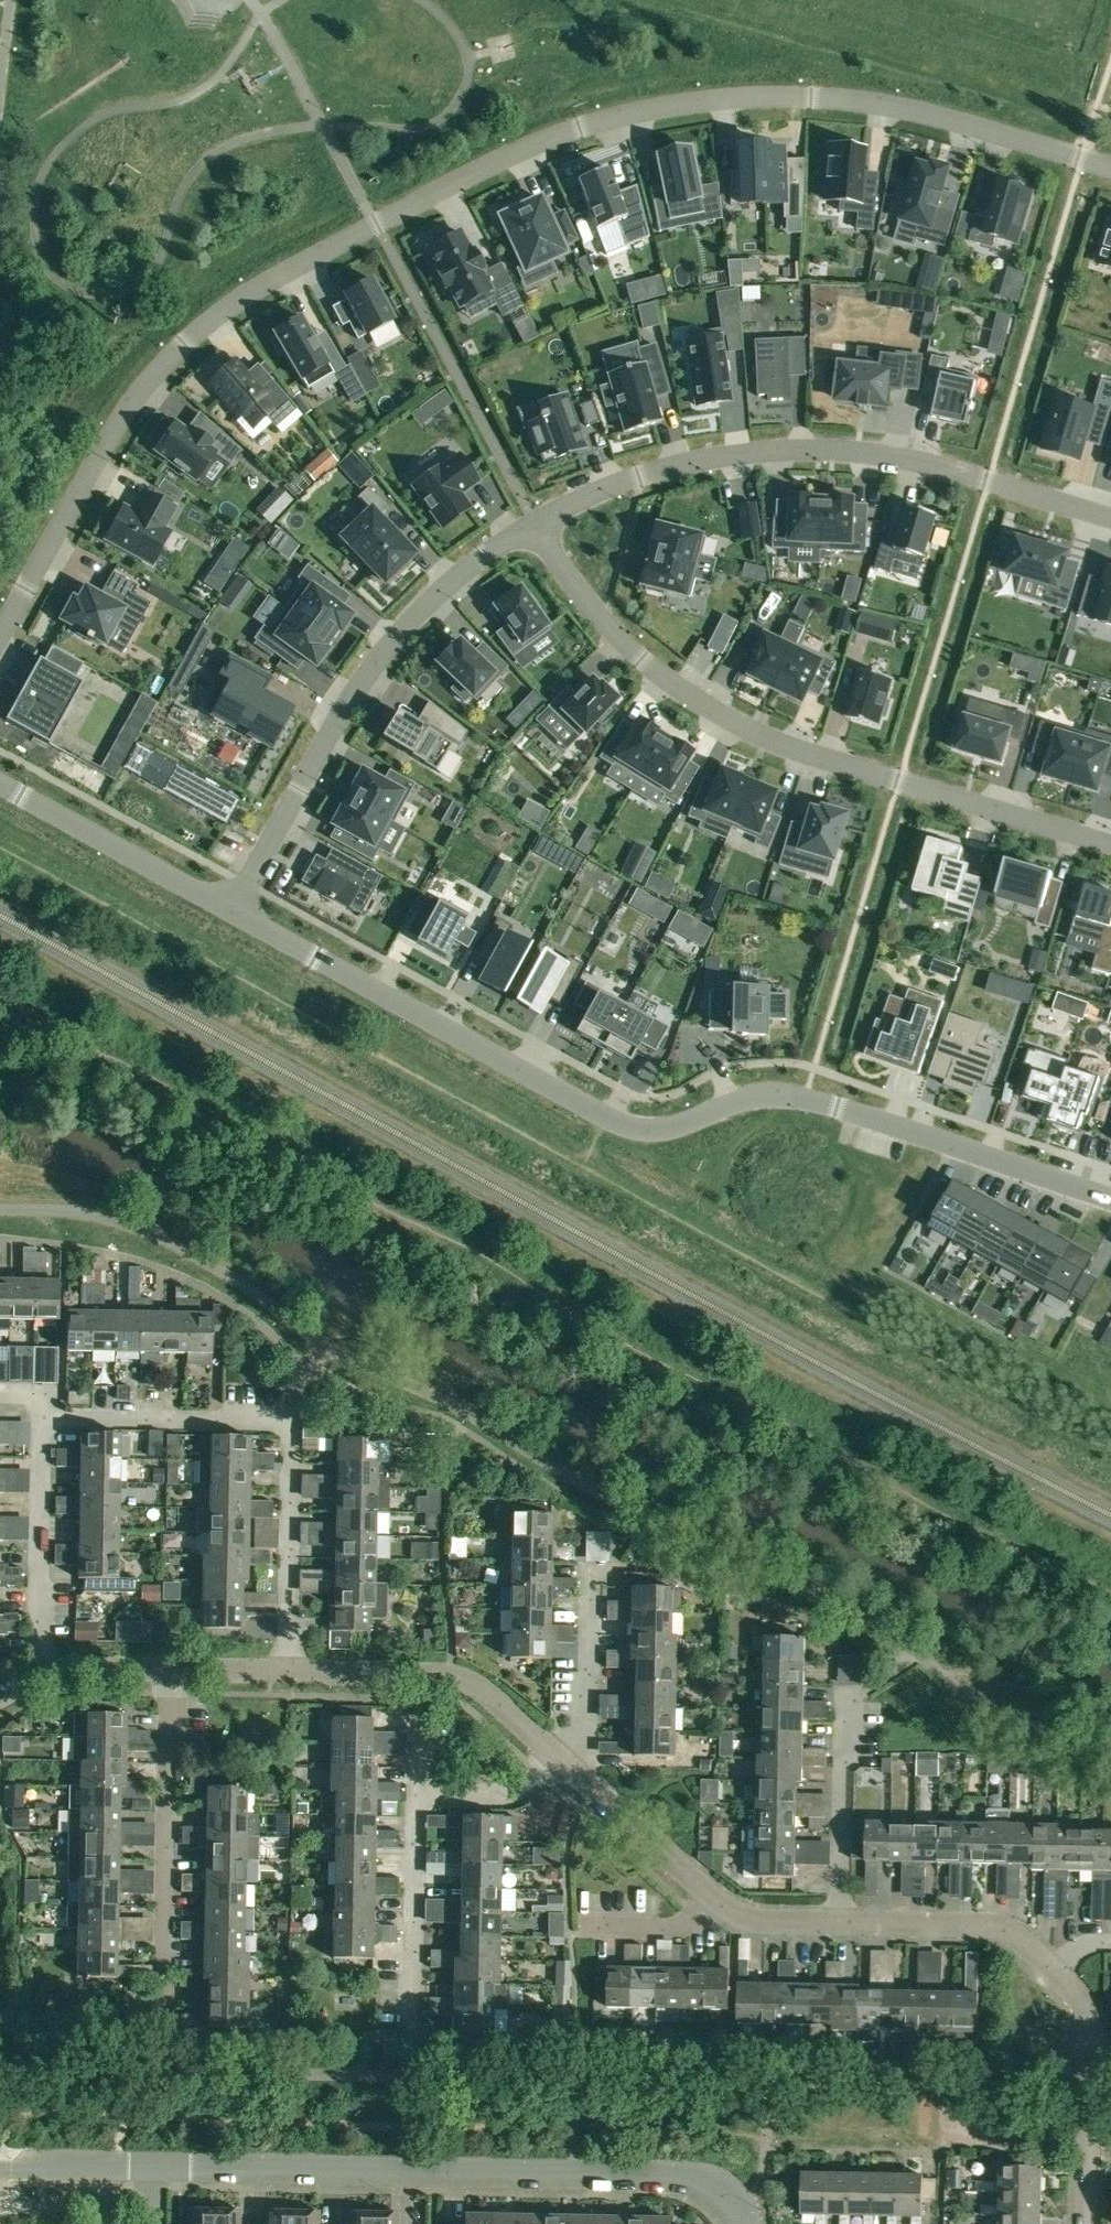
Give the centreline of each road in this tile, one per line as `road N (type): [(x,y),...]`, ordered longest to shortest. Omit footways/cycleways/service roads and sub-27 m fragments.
road 1 (residential): [(0,634),(114,430),(193,335),(282,272),(544,140),(645,111),(769,95),(900,106),(1110,168)]
road 2 (residential): [(228,910),(625,1126),(671,1127),(747,1097),(784,1094),(1110,1197)]
road 3 (residential): [(530,520),(597,617),(704,706),(797,752),(1110,844)]
road 4 (unclassified): [(745,2223),(733,2202),(696,2177),(152,2166)]
road 5 (residential): [(530,520),(657,470),(780,448),(899,457),(1110,517)]
road 6 (residential): [(288,1670),(292,1416),(41,1415)]
road 7 (residential): [(228,910),(375,658),(448,579),(530,520)]
road 8 (residential): [(161,2035),(170,1670)]
road 9 (residential): [(559,1759),(729,1909),(769,1921),(840,1923)]
road 10 (residential): [(288,1670),(436,1676),(469,1685),(511,1710),(559,1759)]
road 11 (residential): [(1088,2223),(1090,2025),(1055,1973)]
road 12 (residential): [(0,785),(228,910)]
road 13 (residential): [(41,1415),(39,1671)]
road 14 (residential): [(840,1923),(847,1693),(871,1687)]
road 15 (residential): [(840,1923),(994,1927),(1016,1936),(1055,1973)]
road 16 (residential): [(412,2023),(419,1792)]
road 17 (residential): [(559,1759),(582,1736),(586,1566),(612,1567)]
road 18 (residential): [(419,1792),(524,1793),(559,1759)]
road 19 (unclassified): [(152,2166),(0,2163)]
road 20 (residential): [(39,1671),(170,1670)]

